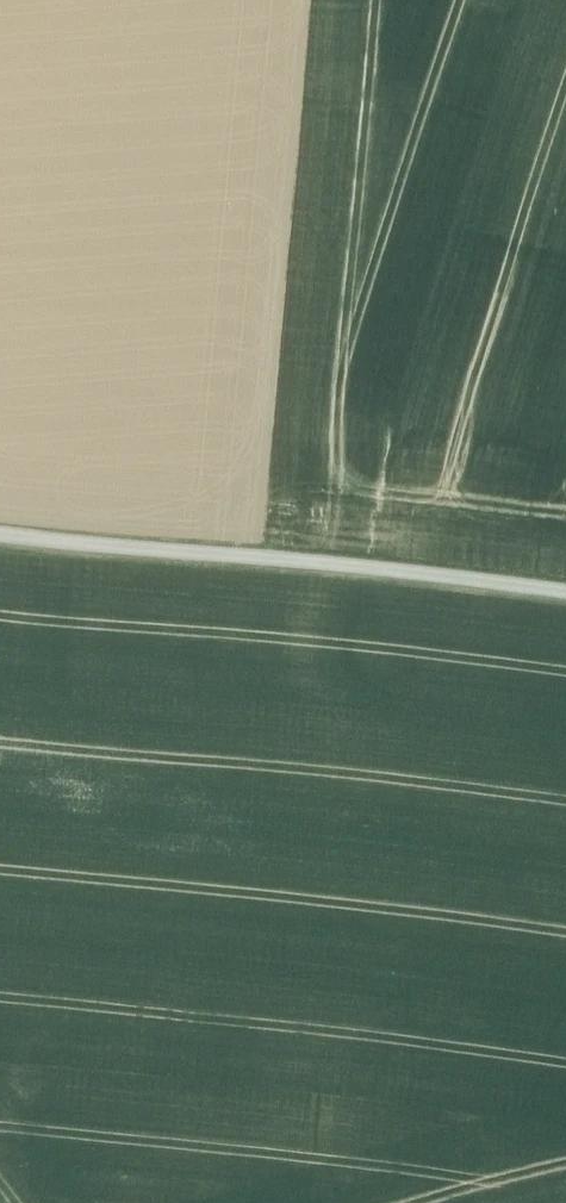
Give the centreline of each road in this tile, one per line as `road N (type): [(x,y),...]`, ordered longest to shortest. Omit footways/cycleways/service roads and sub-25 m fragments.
road 1 (track): [(565,583),(0,526)]

